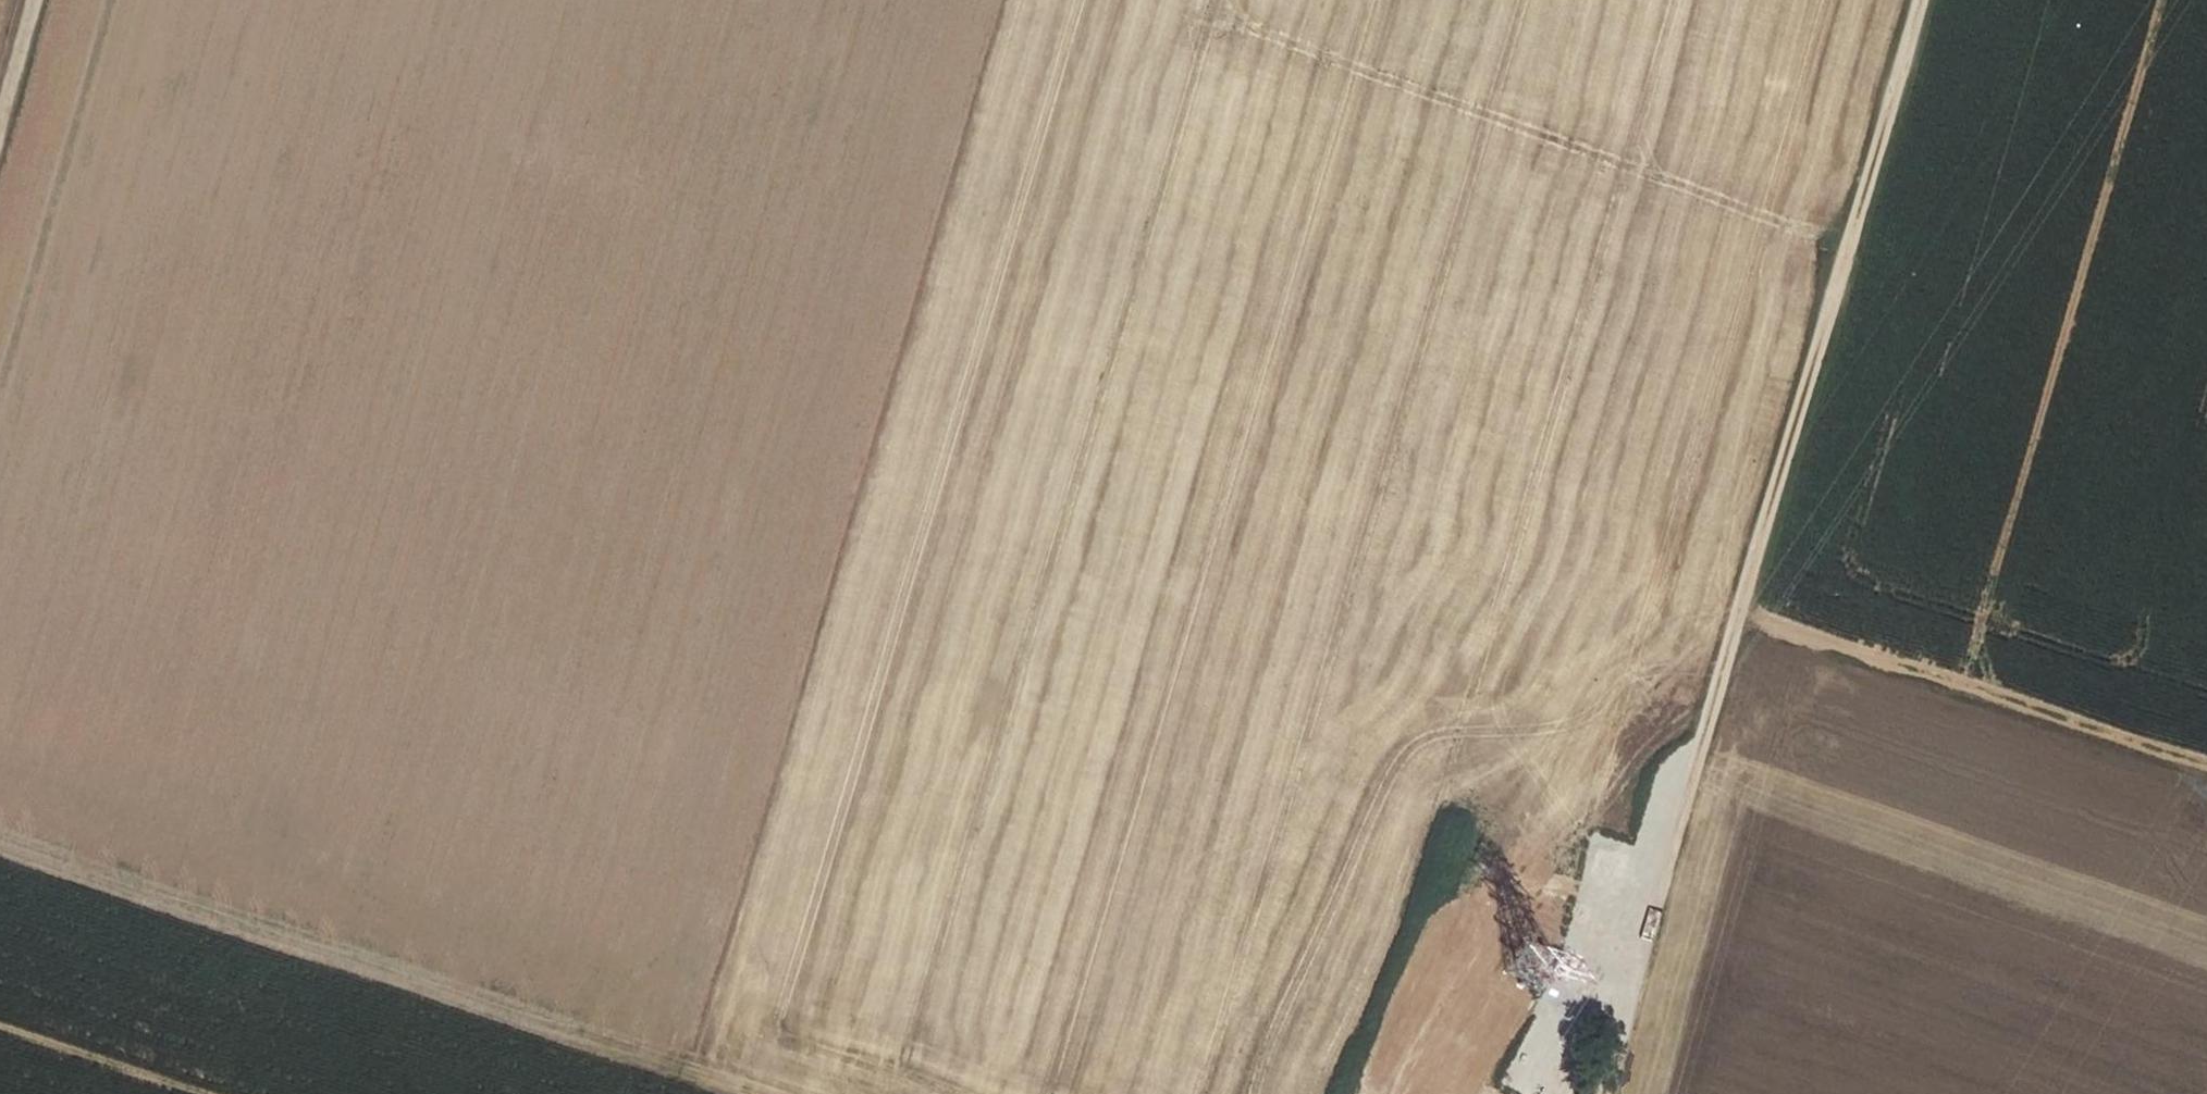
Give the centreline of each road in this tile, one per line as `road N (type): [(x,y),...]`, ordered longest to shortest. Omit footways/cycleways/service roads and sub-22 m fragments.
road 1 (track): [(1599,1093),(1922,0)]
road 2 (track): [(1741,612),(2206,761)]
road 3 (track): [(34,0),(0,117)]

